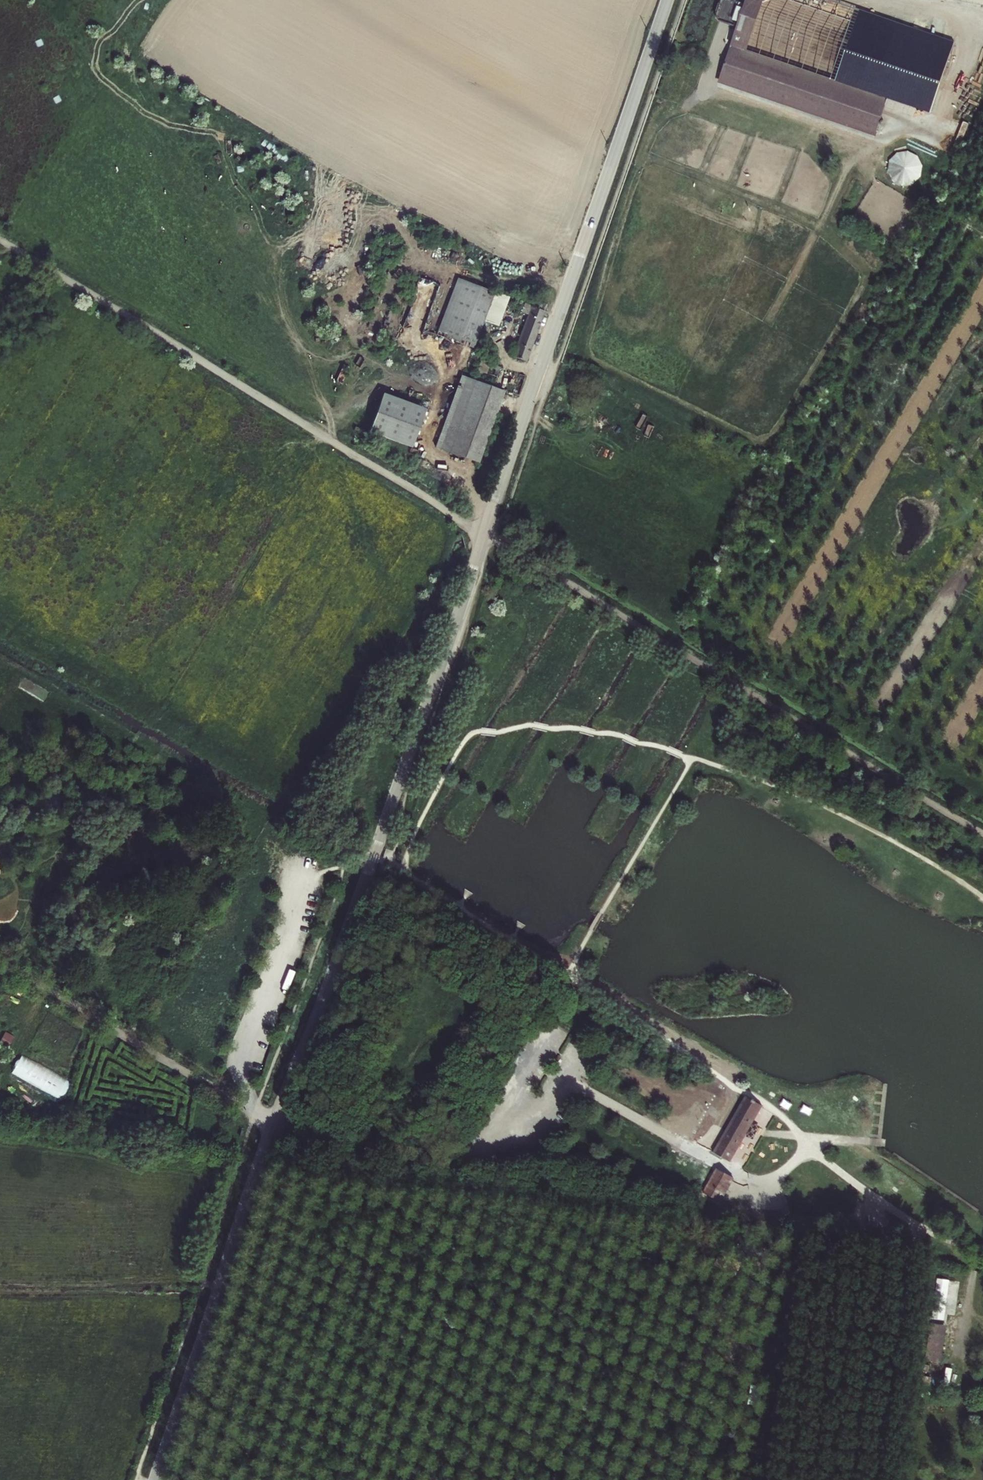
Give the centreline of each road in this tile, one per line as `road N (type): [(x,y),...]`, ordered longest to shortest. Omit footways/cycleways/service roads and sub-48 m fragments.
road 1 (tertiary): [(155,1479),(667,0)]
road 2 (track): [(982,845),(0,240)]
road 3 (track): [(254,1114),(0,962)]

